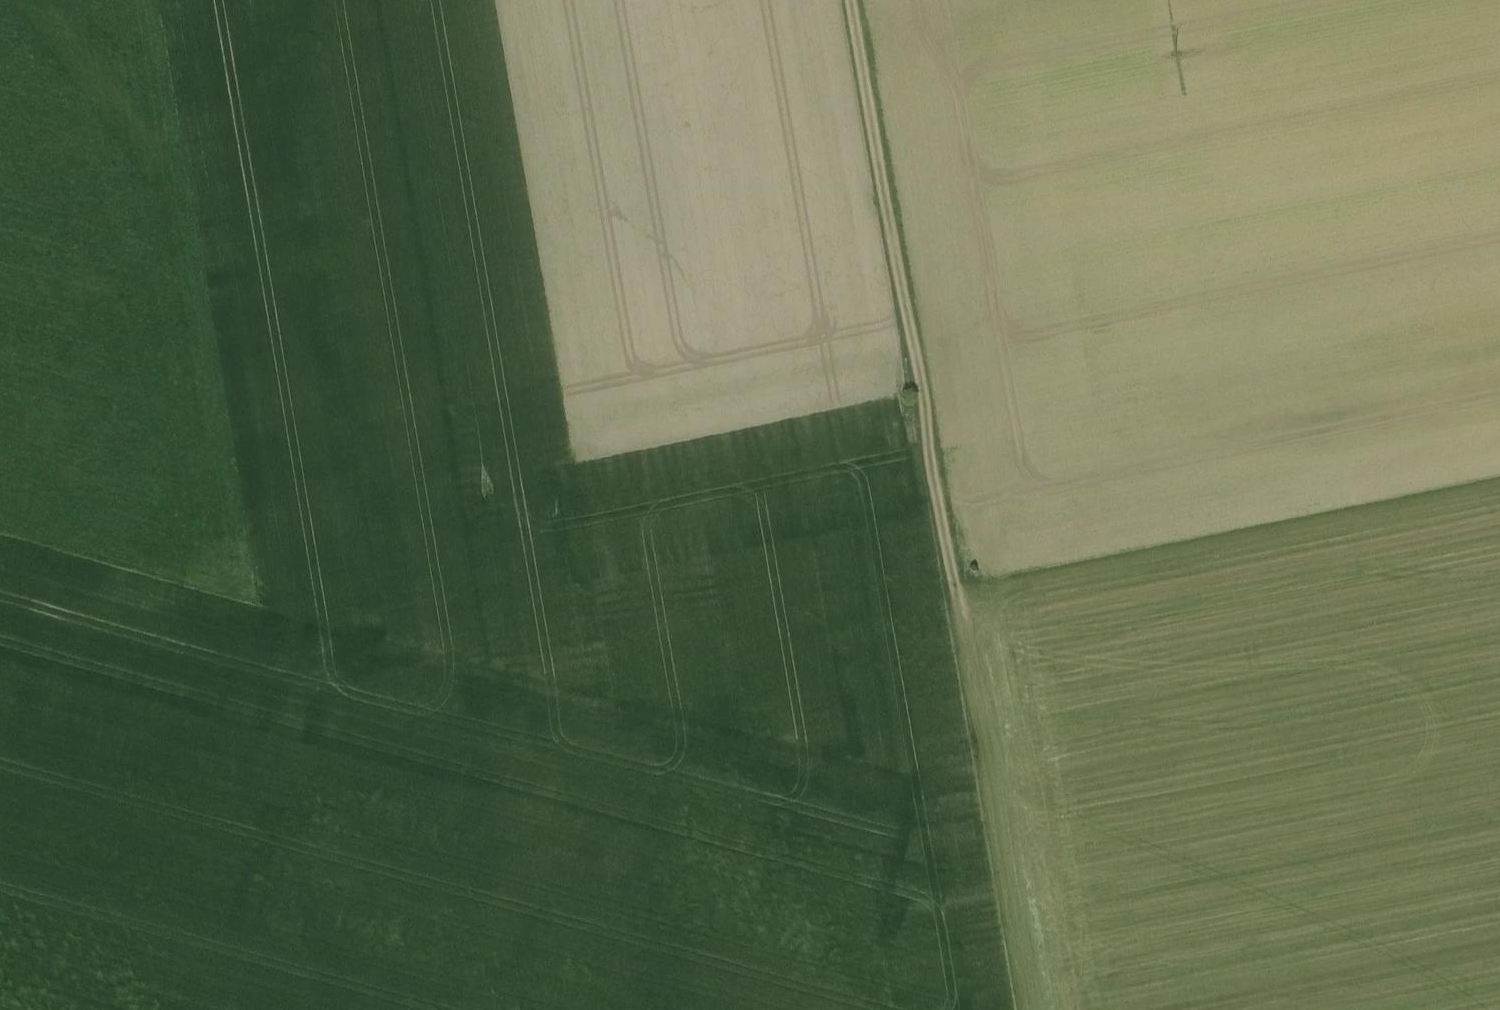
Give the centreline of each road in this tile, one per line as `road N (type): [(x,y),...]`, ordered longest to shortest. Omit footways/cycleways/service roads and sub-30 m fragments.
road 1 (track): [(853,0),(955,583)]

